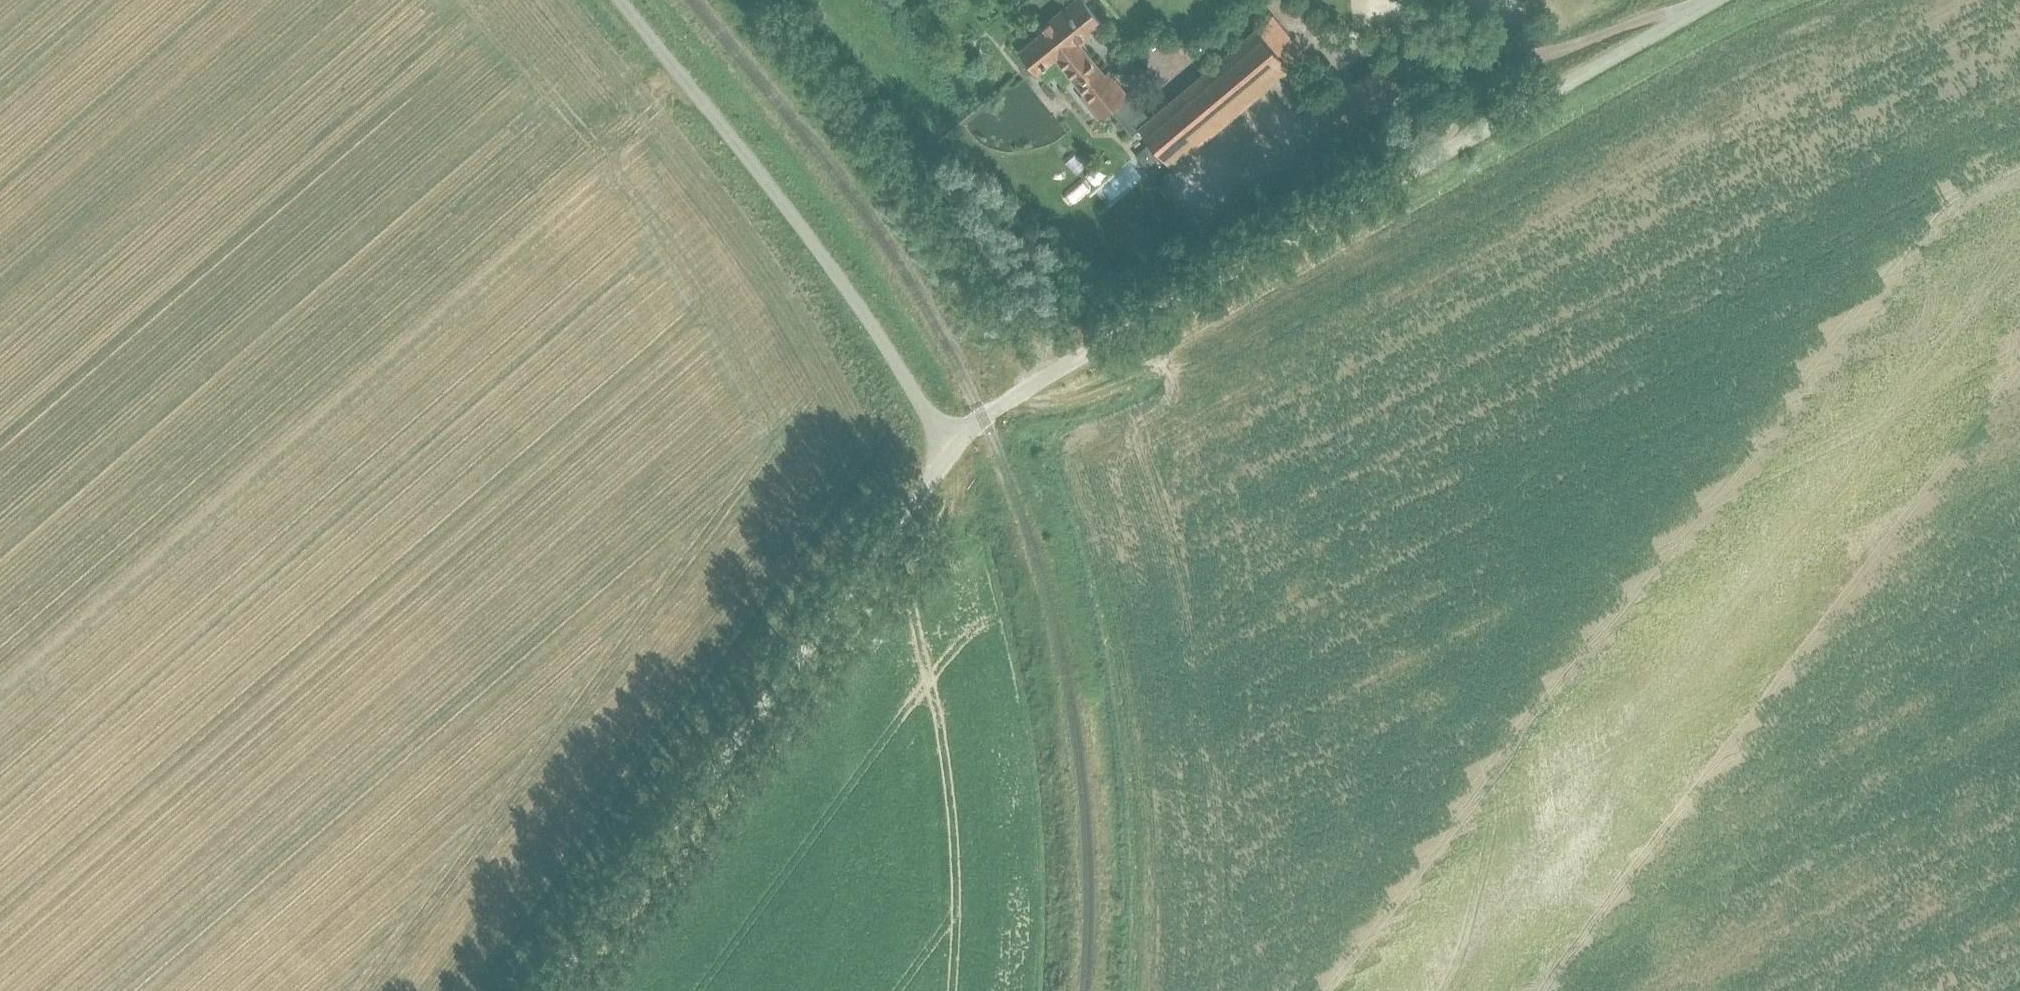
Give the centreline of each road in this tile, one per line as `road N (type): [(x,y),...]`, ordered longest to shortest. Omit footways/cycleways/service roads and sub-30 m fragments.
road 1 (unclassified): [(949,444),(1019,393),(1719,0)]
road 2 (unclassified): [(546,990),(949,444)]
road 3 (unclassified): [(949,444),(838,276),(621,0)]

